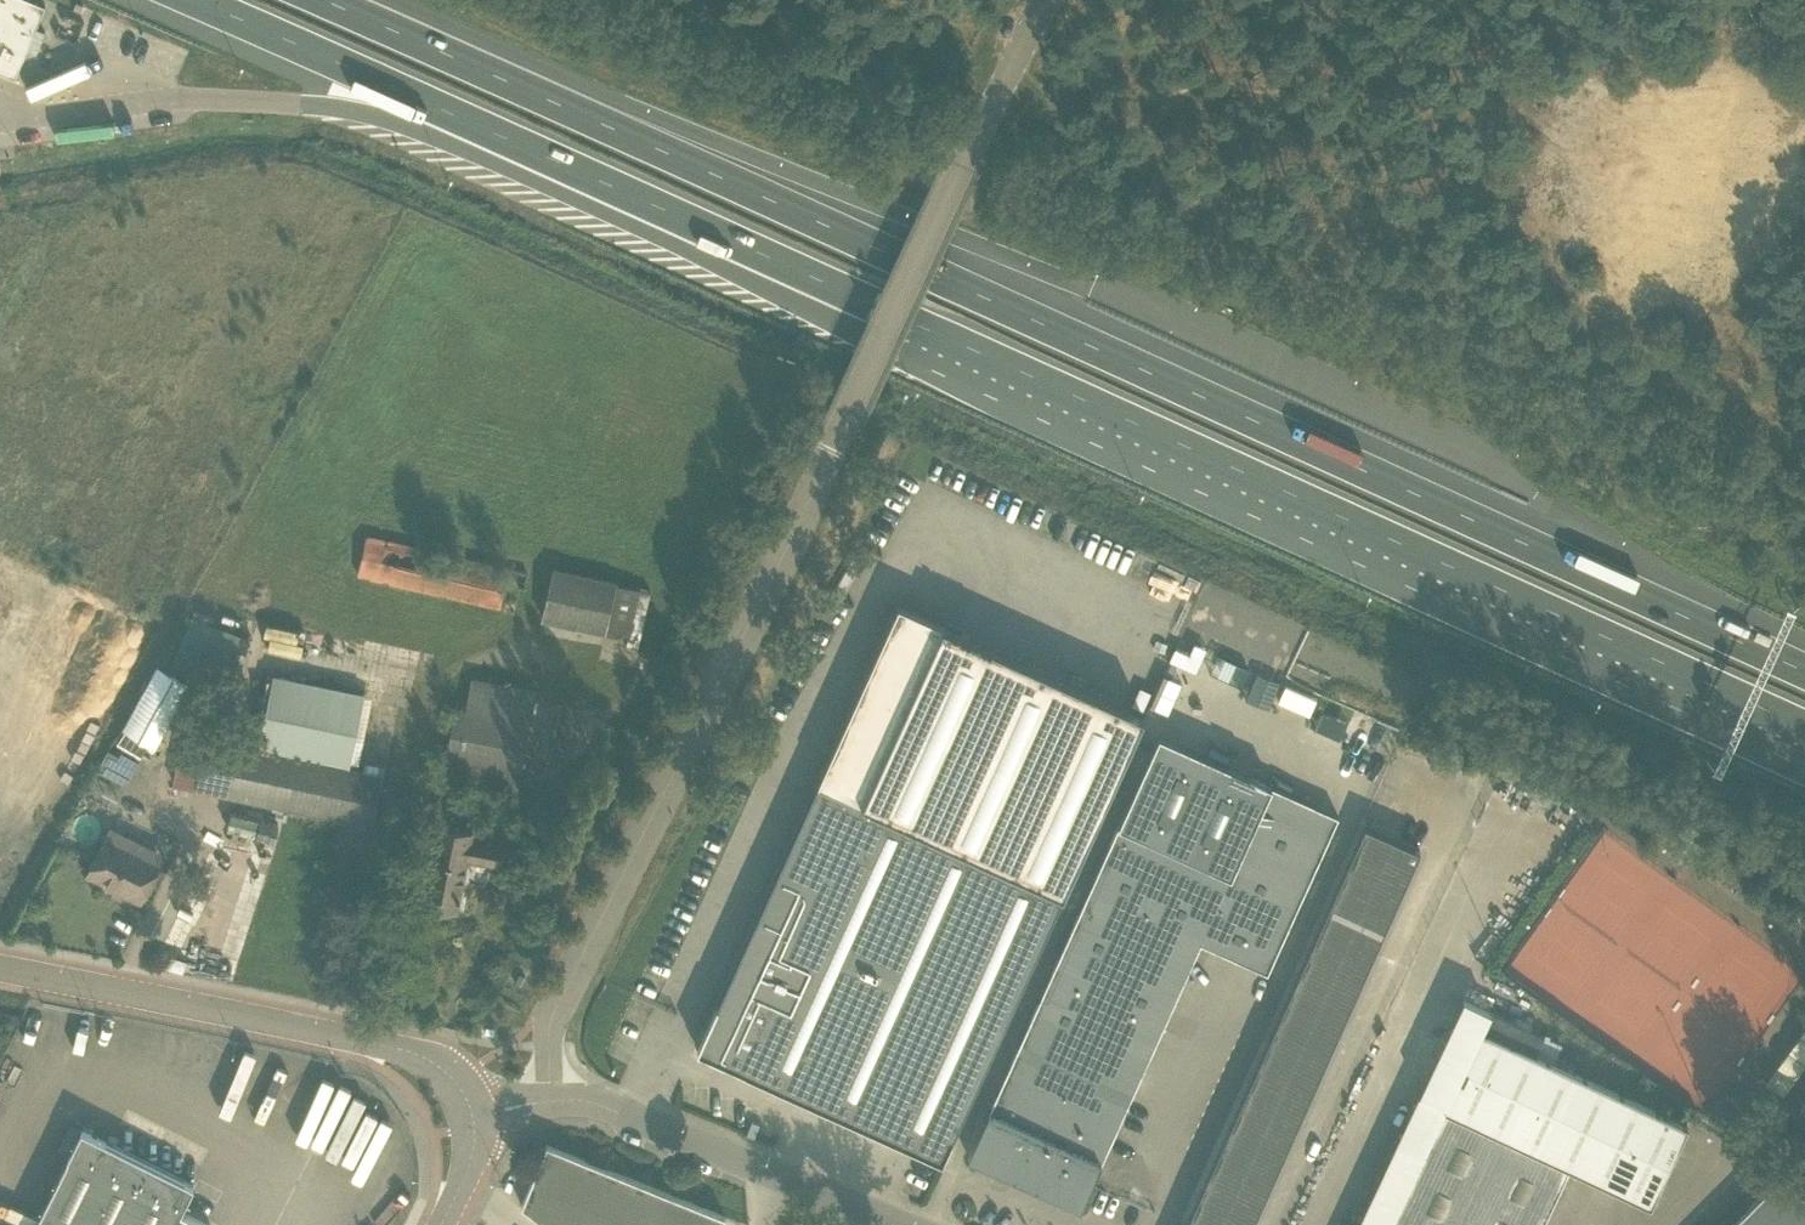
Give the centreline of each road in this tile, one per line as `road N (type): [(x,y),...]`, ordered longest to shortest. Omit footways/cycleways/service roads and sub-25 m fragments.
road 1 (motorway): [(1804,670),(328,0)]
road 2 (motorway): [(439,107),(1804,726)]
road 3 (unclassified): [(551,1101),(550,1019),(604,923),(1048,0)]
road 4 (tertiary): [(474,1114),(453,1078),(417,1053),(0,969)]
road 5 (unclassified): [(899,1224),(589,1102),(551,1101)]
road 6 (motorway): [(207,0),(439,107)]
road 7 (motorway): [(299,102),(439,107)]

